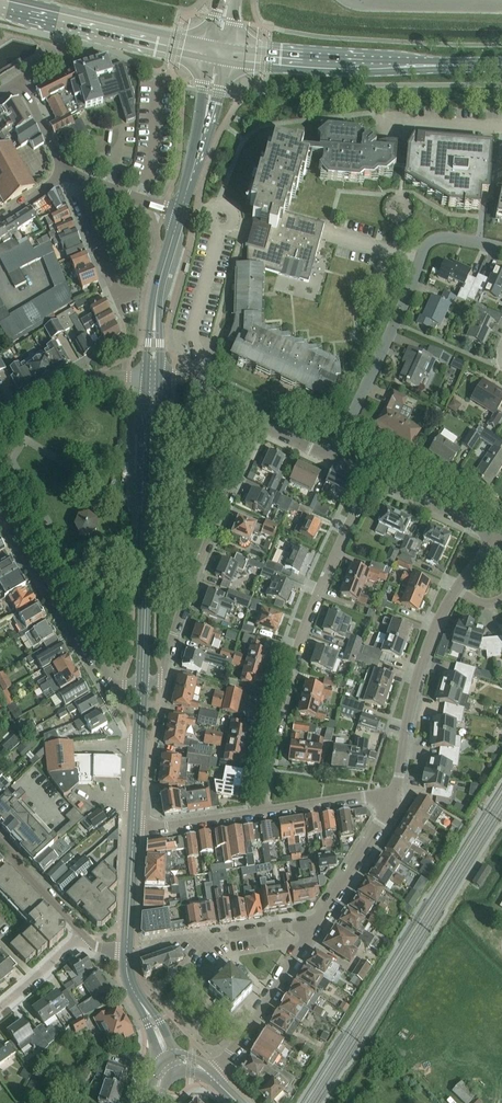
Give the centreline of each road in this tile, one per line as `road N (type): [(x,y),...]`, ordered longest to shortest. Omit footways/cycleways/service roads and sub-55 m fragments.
road 1 (residential): [(261,812),(301,635),(371,476)]
road 2 (residential): [(333,457),(431,240),(501,248)]
road 3 (tertiary): [(152,378),(140,686)]
road 4 (residential): [(259,425),(160,680),(140,686)]
road 5 (primary): [(218,54),(332,64),(501,63)]
road 6 (residential): [(140,686),(103,676),(0,498)]
road 7 (residential): [(393,800),(417,675),(458,587)]
road 8 (primary): [(218,54),(0,2)]
road 9 (residential): [(210,1074),(245,1035),(311,927)]
road 10 (tertiary): [(179,215),(157,288),(152,378)]
road 11 (tertiary): [(179,215),(218,54)]
road 12 (residential): [(0,420),(79,378),(152,378)]
road 13 (residential): [(137,293),(117,295),(65,172)]
road 14 (residential): [(311,927),(393,800)]
road 15 (unclassified): [(352,0),(501,4)]
road 16 (residential): [(501,542),(371,476)]
road 17 (tertiary): [(140,686),(133,827)]
road 18 (residential): [(261,812),(393,800)]
road 19 (residential): [(133,827),(261,812)]
road 20 (residential): [(0,91),(19,79),(65,172)]
road 21 (residential): [(83,935),(0,841)]
road 22 (tertiary): [(133,827),(126,952)]
road 23 (residential): [(179,215),(65,172)]
road 24 (tertiary): [(126,952),(132,989),(171,1063)]

